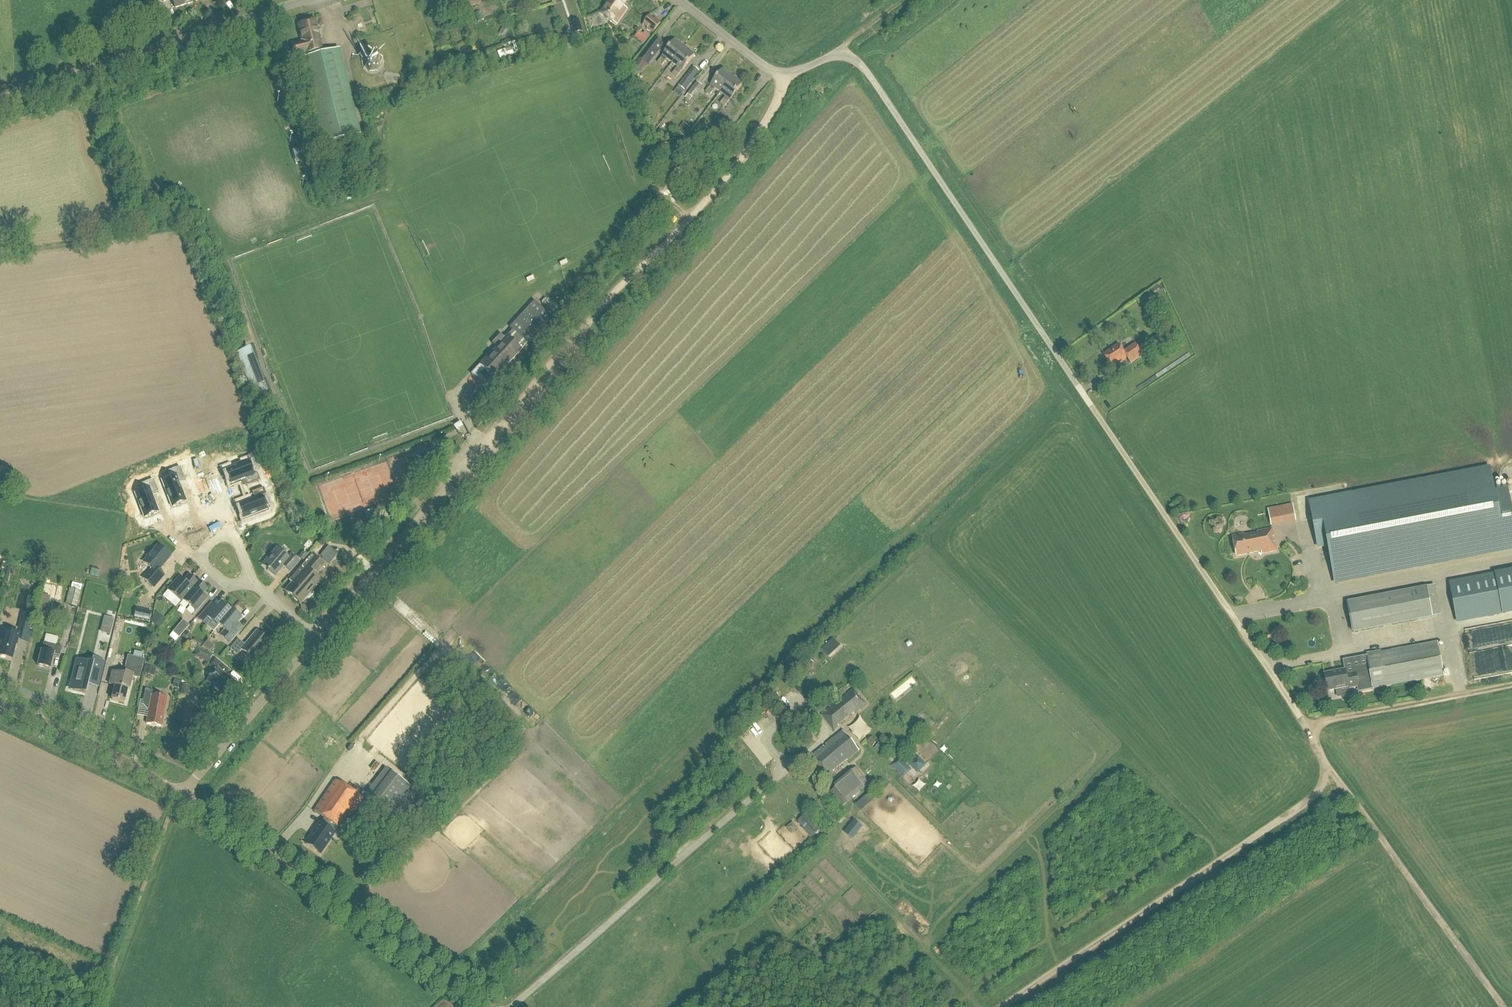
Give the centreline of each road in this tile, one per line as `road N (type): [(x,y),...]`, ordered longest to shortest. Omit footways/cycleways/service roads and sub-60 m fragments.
road 1 (unclassified): [(1302,720),(861,64),(845,53),(776,73),(678,0)]
road 2 (track): [(785,74),(773,114),(722,183),(497,429)]
road 3 (track): [(1327,767),(1302,806),(1002,1006)]
road 4 (tertiary): [(487,1006),(181,798)]
road 5 (unclassified): [(306,0),(0,100)]
road 6 (track): [(1505,1006),(1327,767)]
road 7 (unclassified): [(317,638),(497,429)]
road 8 (track): [(181,798),(103,1006)]
road 9 (unclassified): [(181,798),(317,638)]
road 10 (track): [(1308,729),(1511,686)]
road 11 (tertiary): [(181,798),(0,707)]

